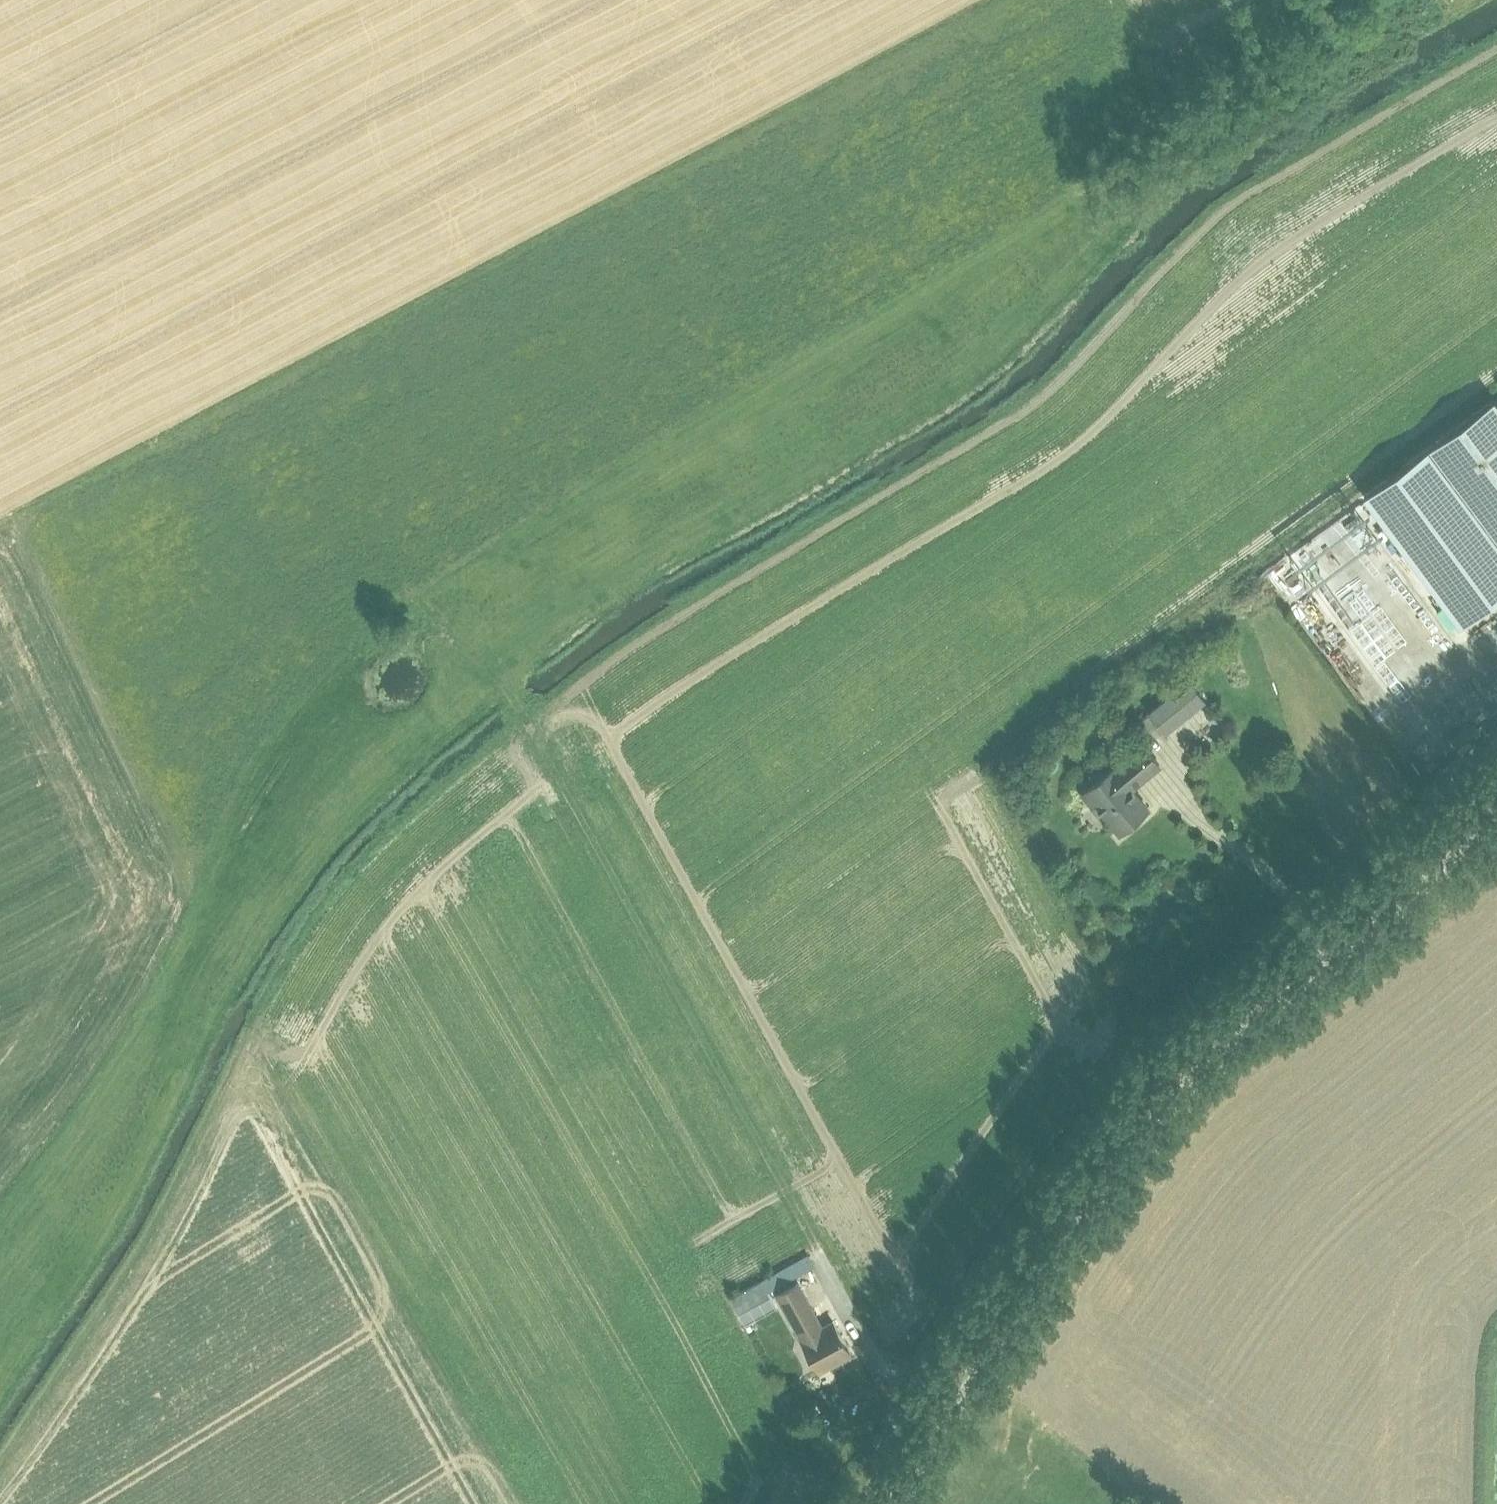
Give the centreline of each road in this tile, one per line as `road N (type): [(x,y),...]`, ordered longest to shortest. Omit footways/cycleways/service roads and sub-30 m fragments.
road 1 (unclassified): [(891,1503),(1175,1097),(1496,826)]

